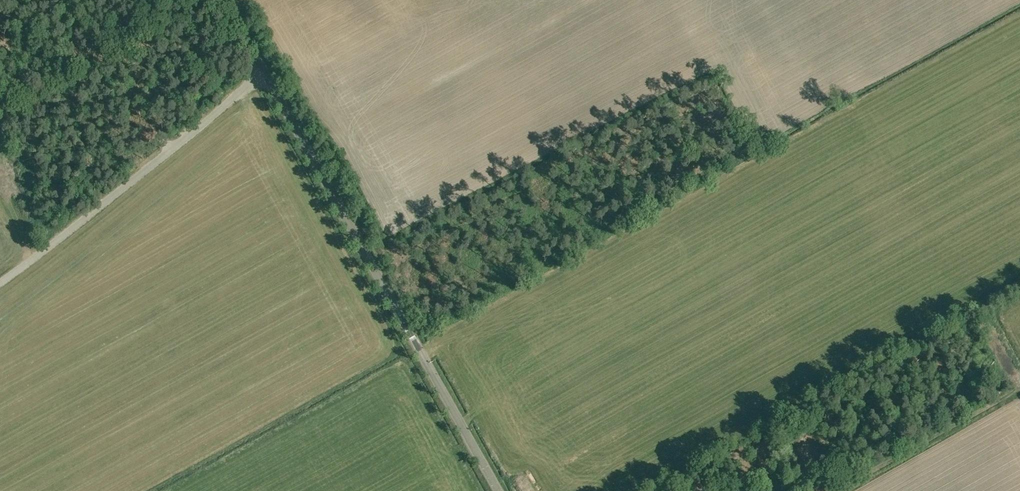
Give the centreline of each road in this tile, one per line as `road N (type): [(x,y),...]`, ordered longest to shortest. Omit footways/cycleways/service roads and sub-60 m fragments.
road 1 (unclassified): [(498,490),(225,0)]

